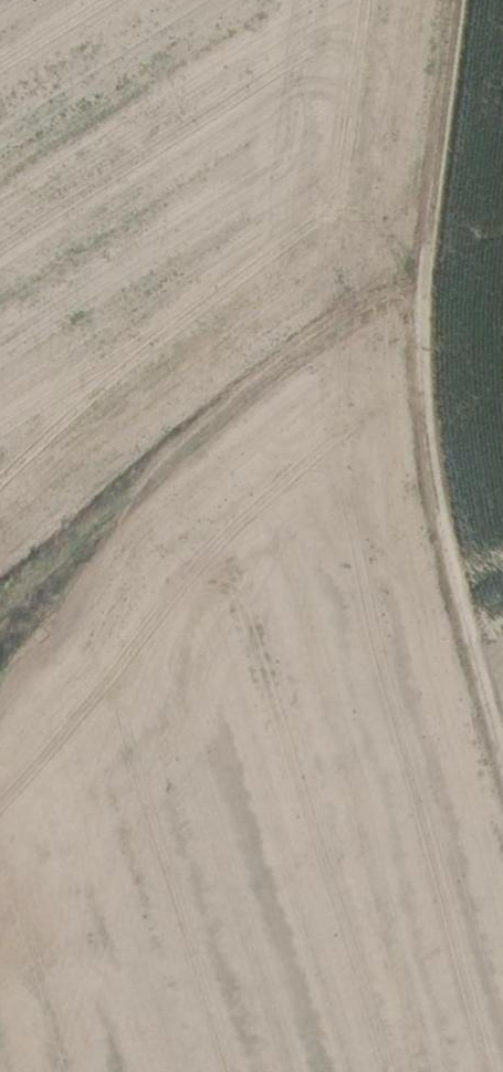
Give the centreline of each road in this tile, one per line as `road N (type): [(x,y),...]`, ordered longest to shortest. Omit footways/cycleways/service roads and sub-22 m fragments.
road 1 (track): [(464,0),(431,278),(431,375),(468,611),(502,724)]
road 2 (track): [(431,278),(189,436),(0,608)]

